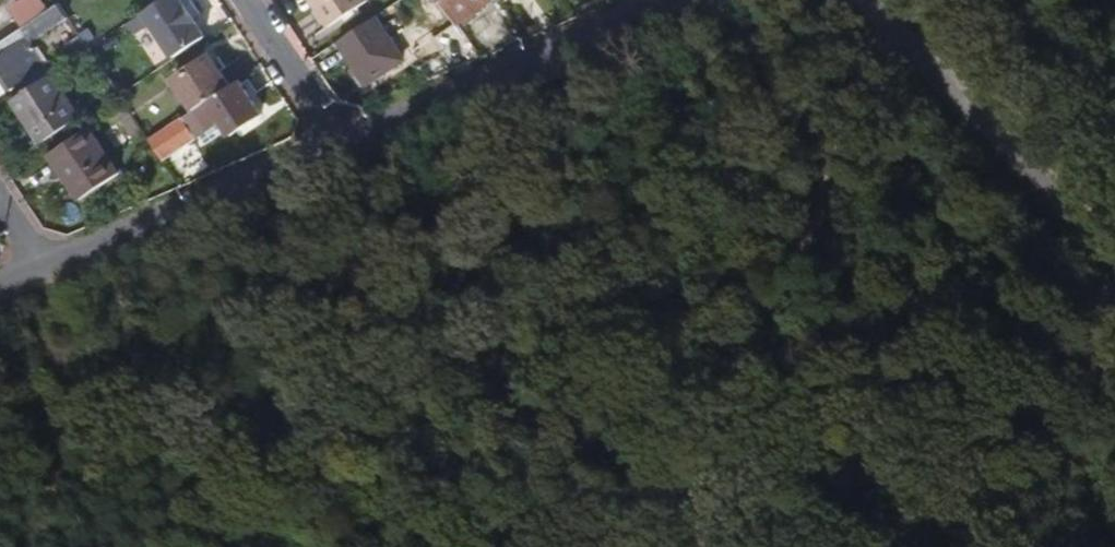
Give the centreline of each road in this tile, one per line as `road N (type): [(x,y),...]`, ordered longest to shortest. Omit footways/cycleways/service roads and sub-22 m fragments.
road 1 (track): [(896,17),(718,546)]
road 2 (residential): [(339,139),(666,0)]
road 3 (unclassified): [(882,0),(1114,241)]
road 4 (residential): [(45,269),(339,139)]
road 5 (residential): [(246,0),(339,139)]

